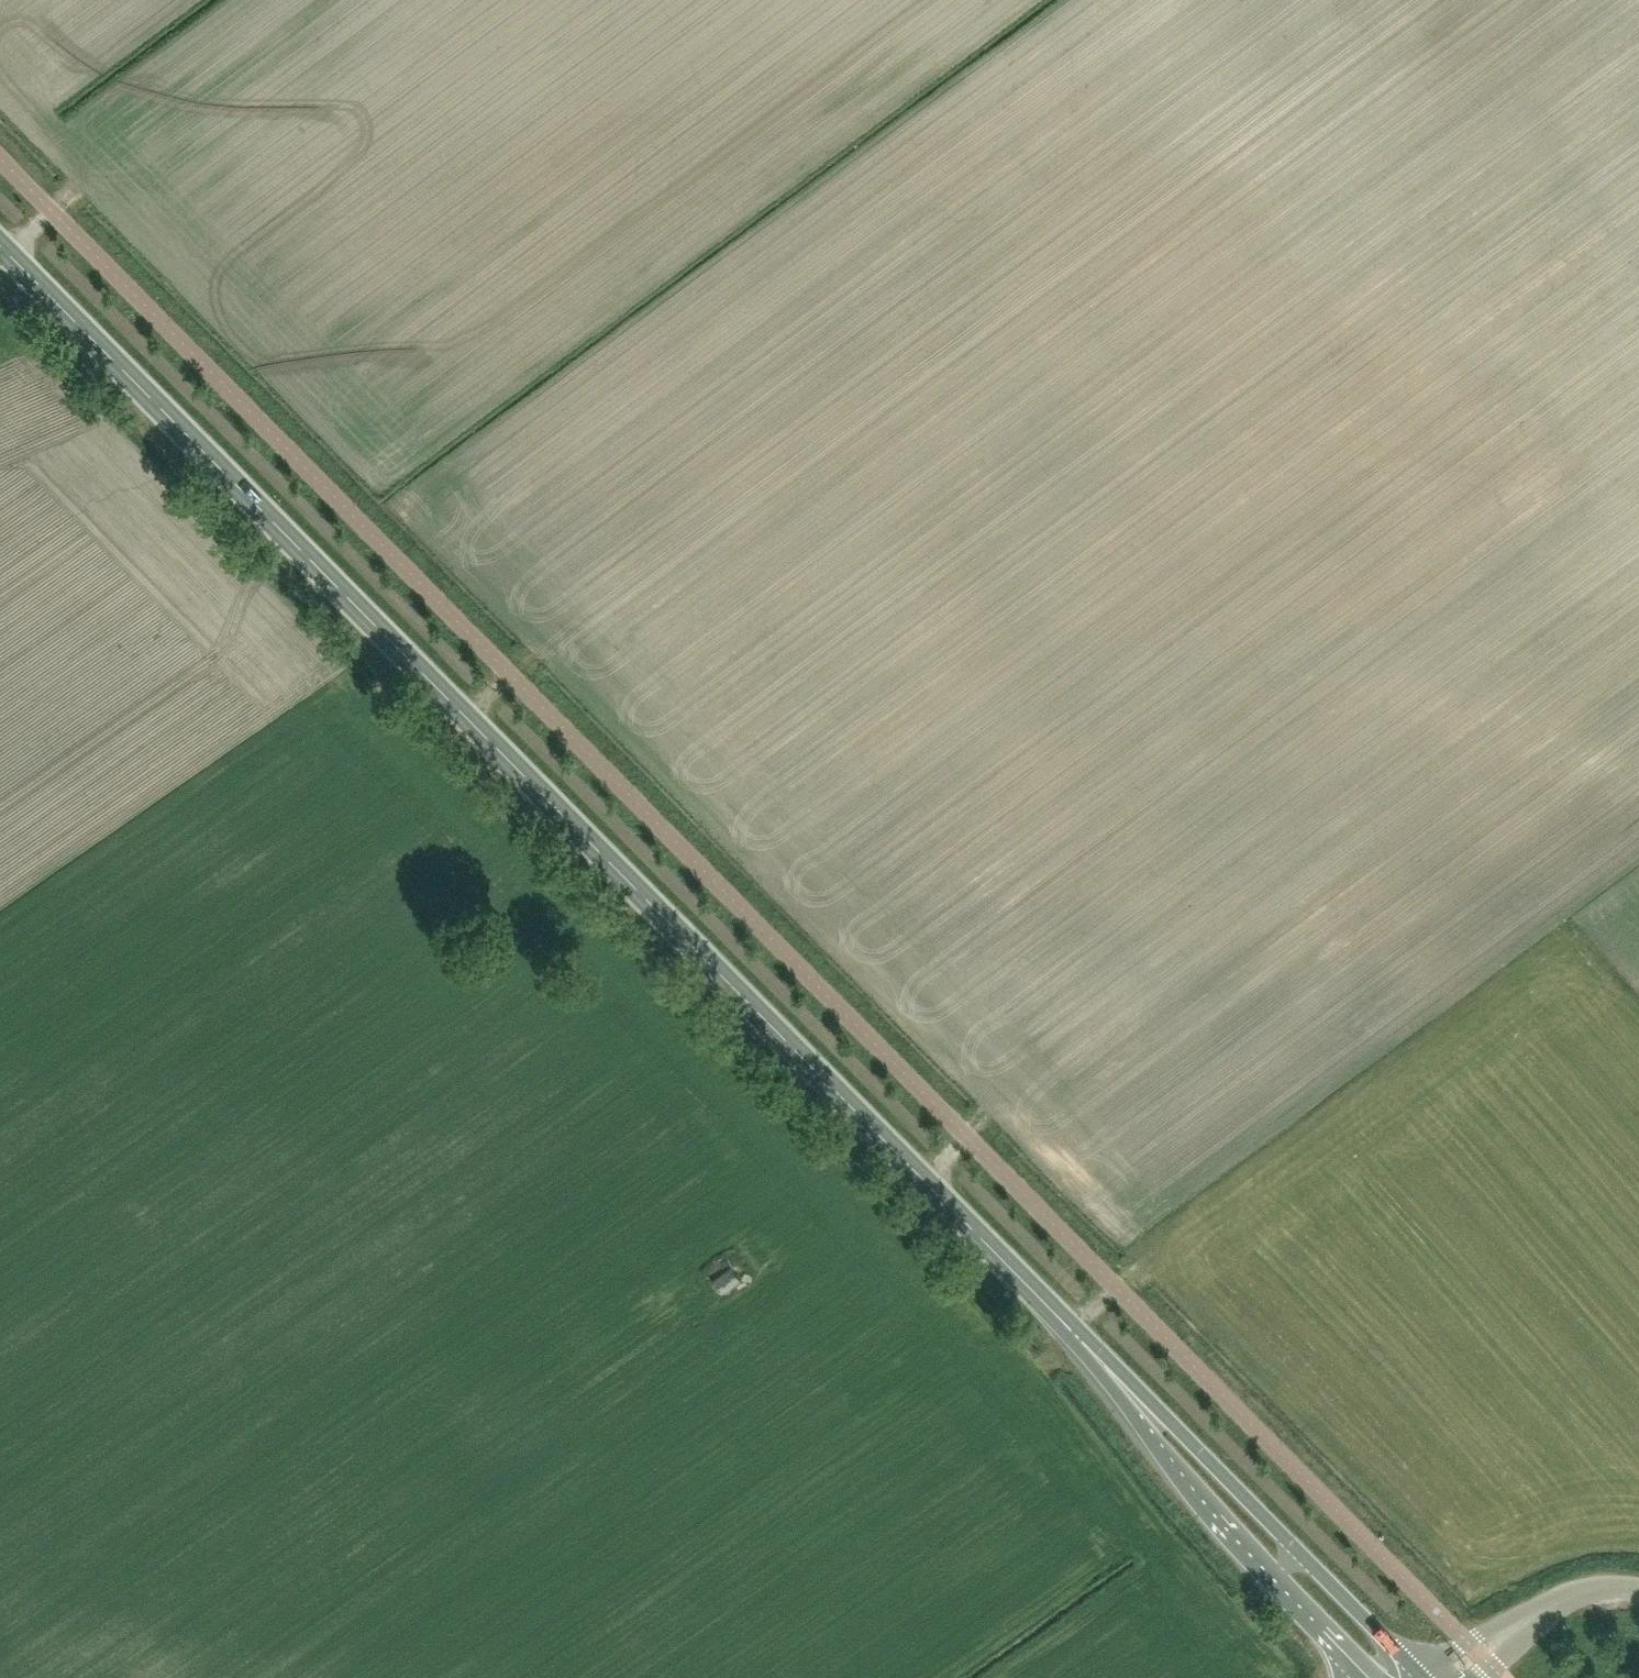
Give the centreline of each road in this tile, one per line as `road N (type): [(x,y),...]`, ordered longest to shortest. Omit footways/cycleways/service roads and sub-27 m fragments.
road 1 (secondary): [(1093,1355),(0,244)]
road 2 (secondary): [(1419,1675),(1093,1355)]
road 3 (secondary): [(1093,1355),(1180,1476),(1361,1677)]
road 4 (unclassified): [(1551,1607),(1419,1675)]

